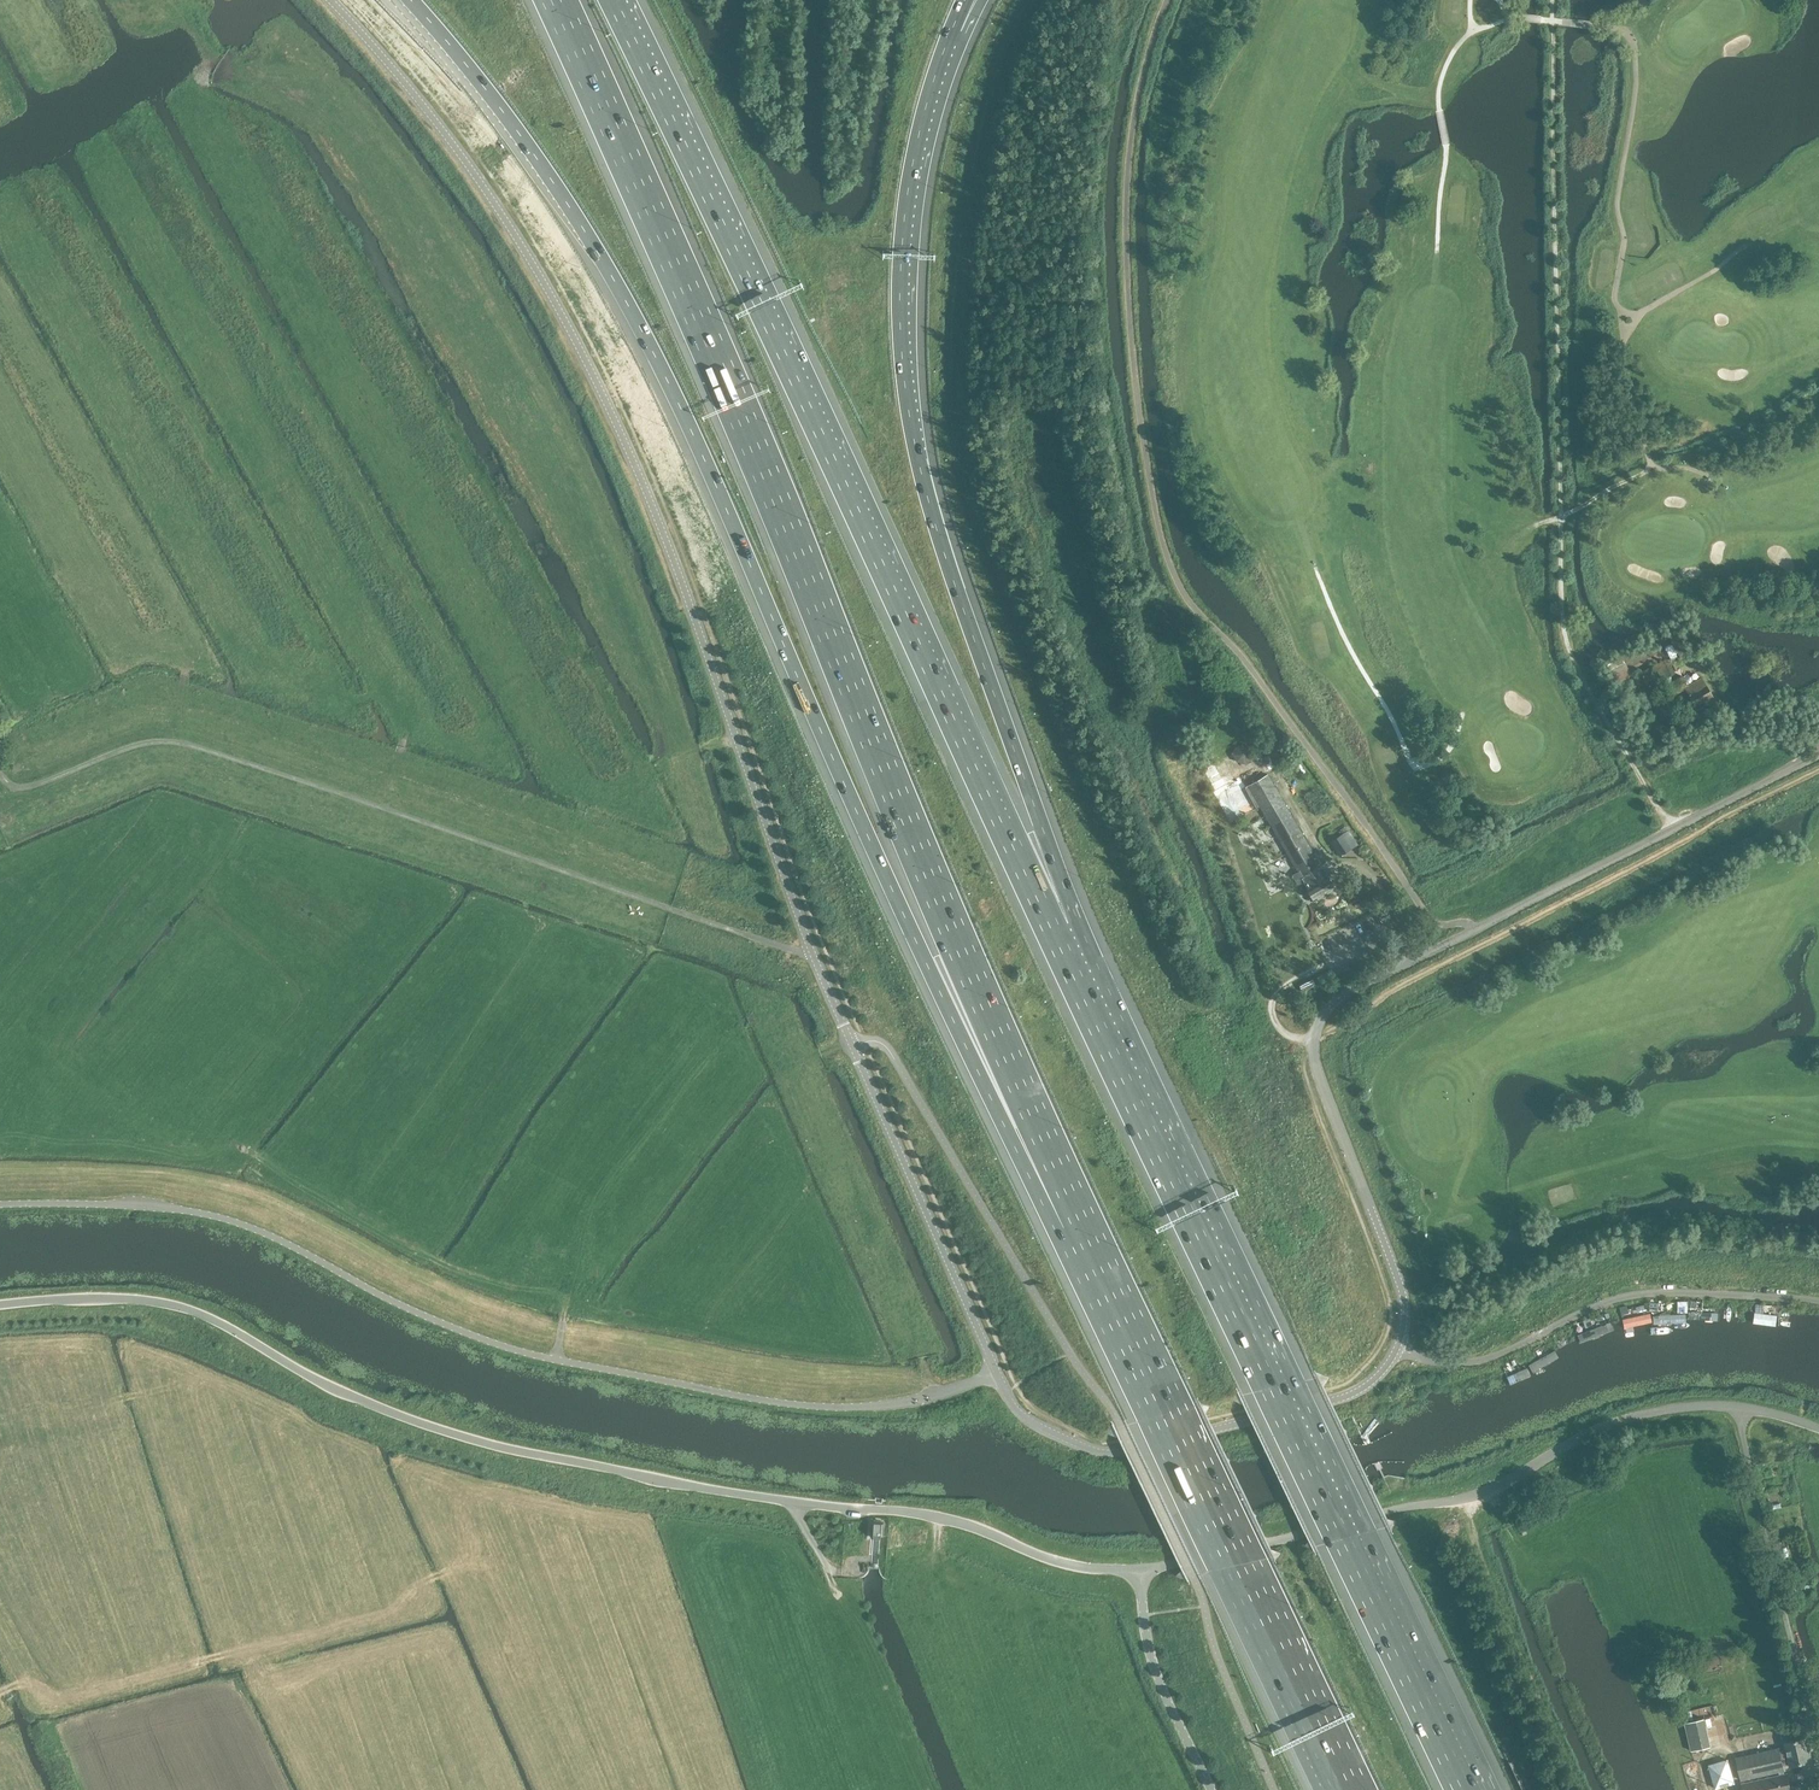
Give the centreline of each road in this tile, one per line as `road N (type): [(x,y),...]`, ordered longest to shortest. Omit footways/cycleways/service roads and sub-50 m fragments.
road 1 (unclassified): [(996,1372),(816,958),(647,494),(575,331),(512,226),(396,70),(329,0)]
road 2 (motorway): [(404,0),(535,164),(669,389),(926,962),(1062,1192)]
road 3 (motorway): [(560,0),(1062,1192)]
road 4 (unclassified): [(1142,1570),(1073,1565),(915,1513),(761,1498),(465,1437),(369,1405),(193,1311),(84,1298),(0,1305)]
road 5 (unclassified): [(996,1372),(885,1403),(753,1398),(500,1343),(217,1218),(135,1206),(0,1204)]
road 6 (motorway): [(1055,928),(997,824),(611,0)]
road 7 (motorway): [(1467,1789),(1055,928)]
road 8 (motorway): [(1055,928),(1035,808),(937,531),(909,385),(916,171),(960,32)]
road 9 (unclassified): [(1398,1347),(1403,1298),(1313,1054),(1327,1012),(1818,753)]
road 10 (unclassified): [(1818,1428),(1740,1407),(1662,1411),(1585,1437),(1466,1499),(1142,1570)]
road 11 (motorway): [(1062,1192),(1347,1789)]
road 12 (unclassified): [(996,1372),(1028,1420),(1111,1453),(1352,1394),(1380,1374),(1398,1347)]
road 13 (unclassified): [(1818,1301),(1637,1293),(1487,1359),(1443,1362),(1398,1347)]
road 14 (track): [(1453,1502),(1575,1789)]
road 15 (track): [(927,1789),(829,1568)]
road 16 (unclassified): [(1212,1789),(1154,1669),(1142,1570)]

